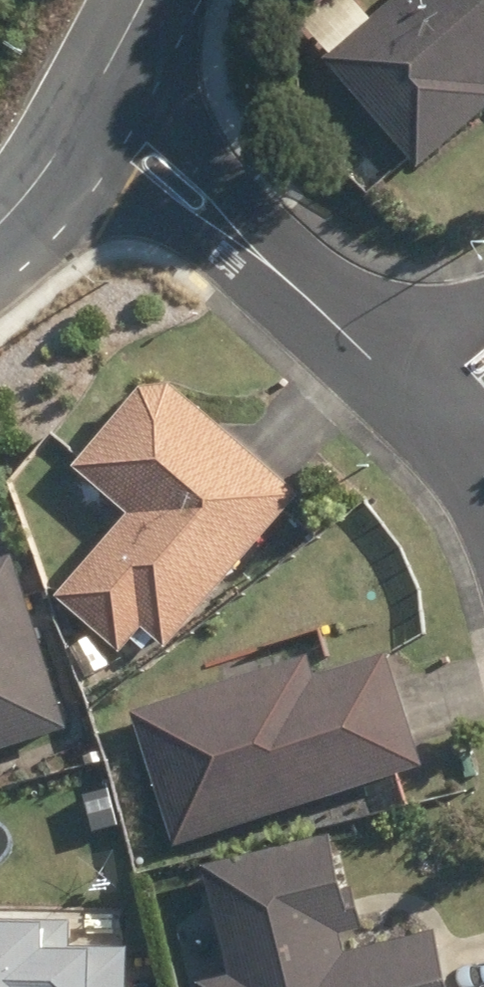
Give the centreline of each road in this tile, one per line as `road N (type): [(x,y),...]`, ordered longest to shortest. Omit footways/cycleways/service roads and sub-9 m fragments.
road 1 (residential): [(88,110),(439,400)]
road 2 (residential): [(88,110),(35,191),(0,225)]
road 3 (residential): [(146,0),(88,110)]

